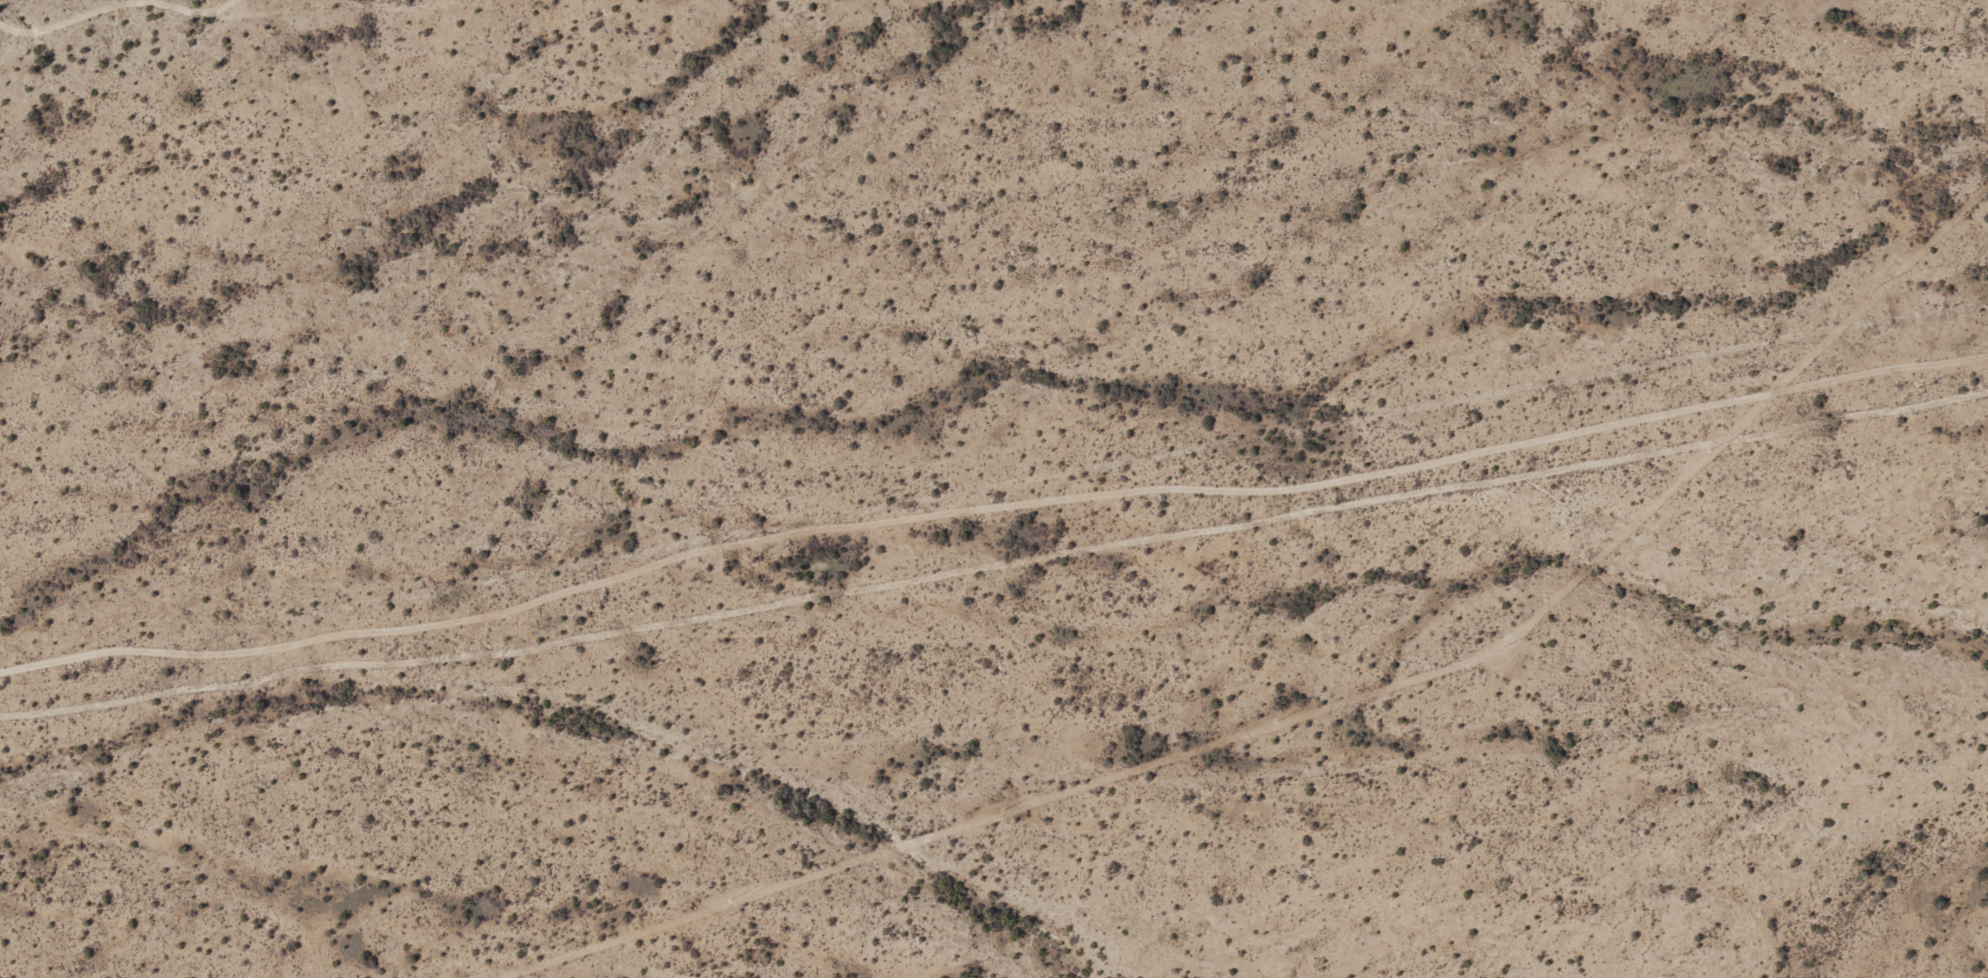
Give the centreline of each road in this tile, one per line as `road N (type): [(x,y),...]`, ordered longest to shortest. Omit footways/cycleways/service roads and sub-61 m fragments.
road 1 (residential): [(0,697),(1147,486),(1987,303)]

